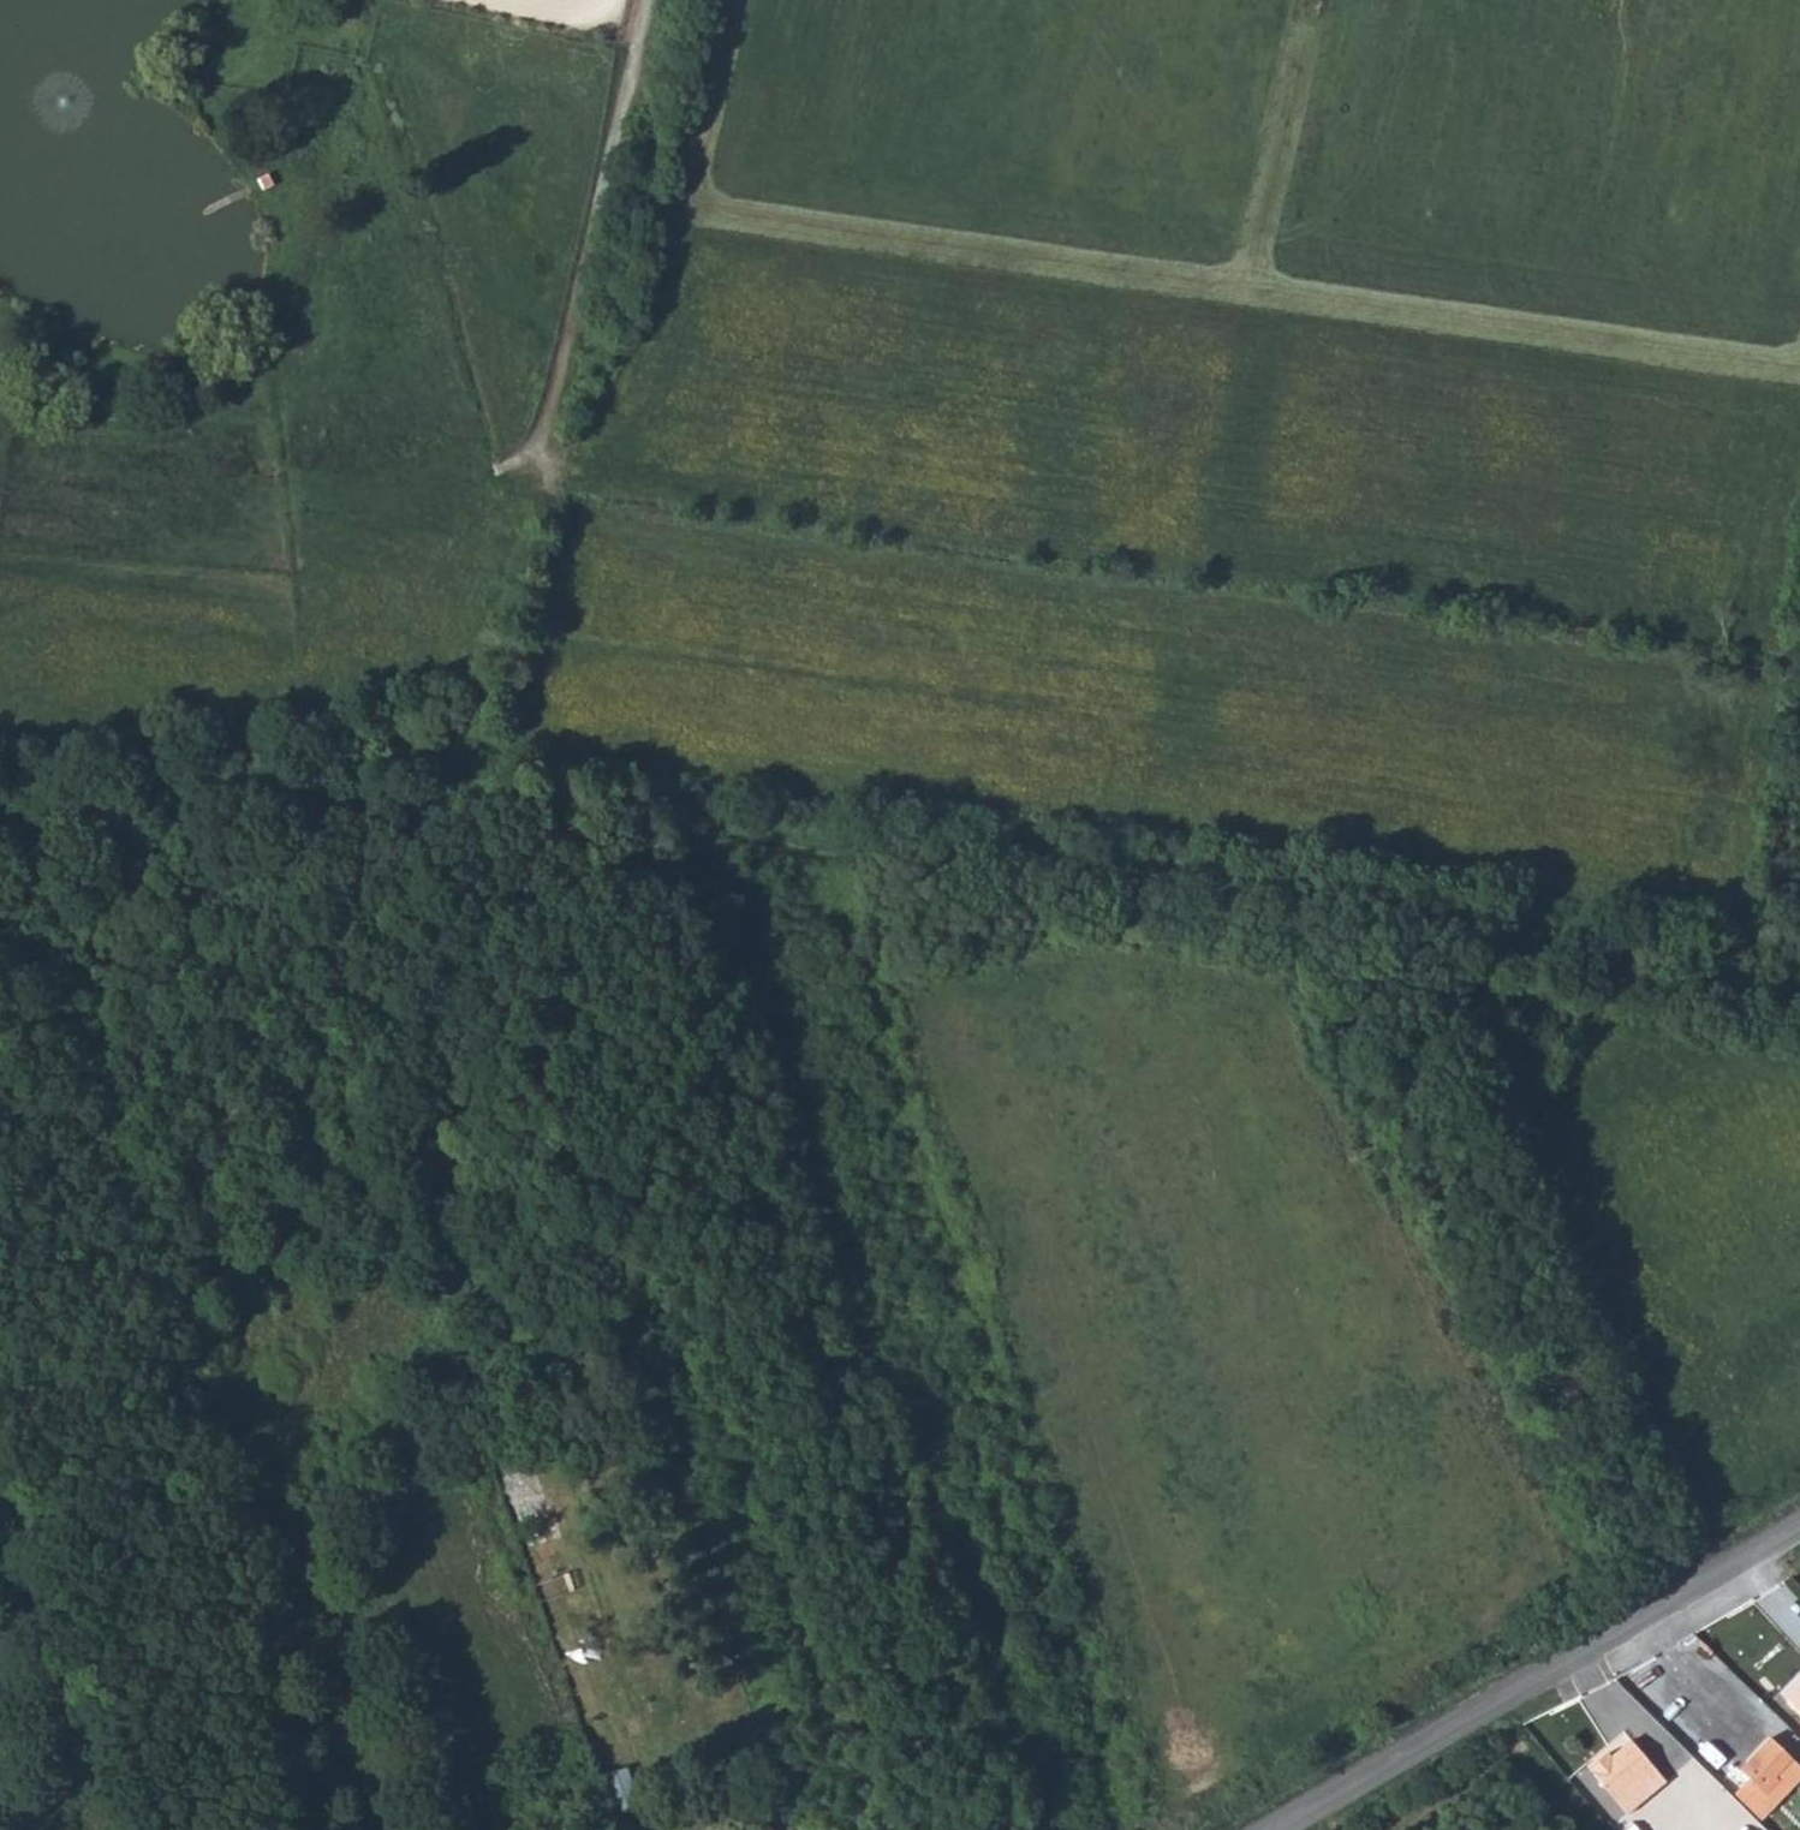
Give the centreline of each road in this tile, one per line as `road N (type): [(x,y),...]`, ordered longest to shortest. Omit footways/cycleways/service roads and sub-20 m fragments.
road 1 (tertiary): [(1281,1829),(1799,1528)]

